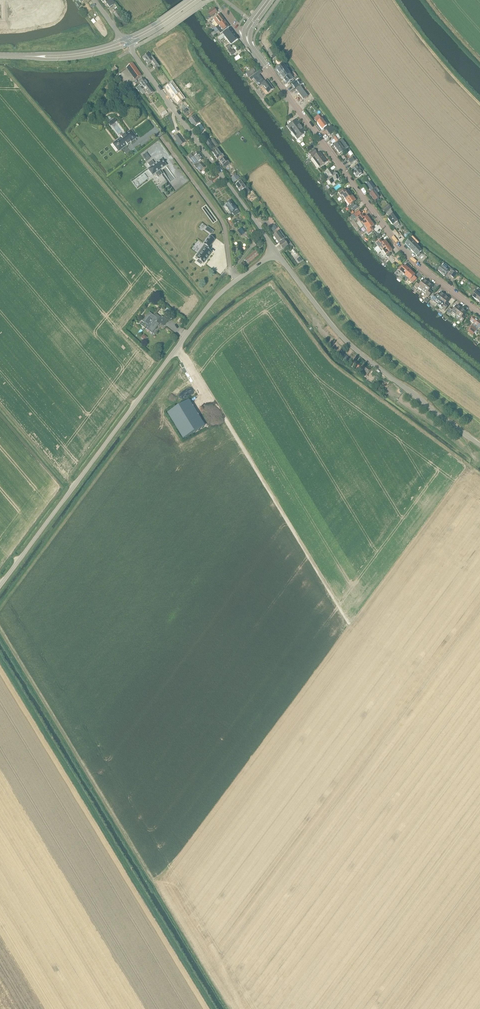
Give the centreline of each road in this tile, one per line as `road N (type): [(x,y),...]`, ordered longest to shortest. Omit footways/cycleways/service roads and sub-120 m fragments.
road 1 (unclassified): [(0,586),(237,280)]
road 2 (secondary): [(479,314),(403,251),(249,44)]
road 3 (unclassified): [(479,446),(346,341),(275,251)]
road 4 (unclassified): [(275,251),(131,44)]
road 5 (track): [(350,625),(217,413)]
road 6 (residential): [(237,280),(223,223),(160,138)]

